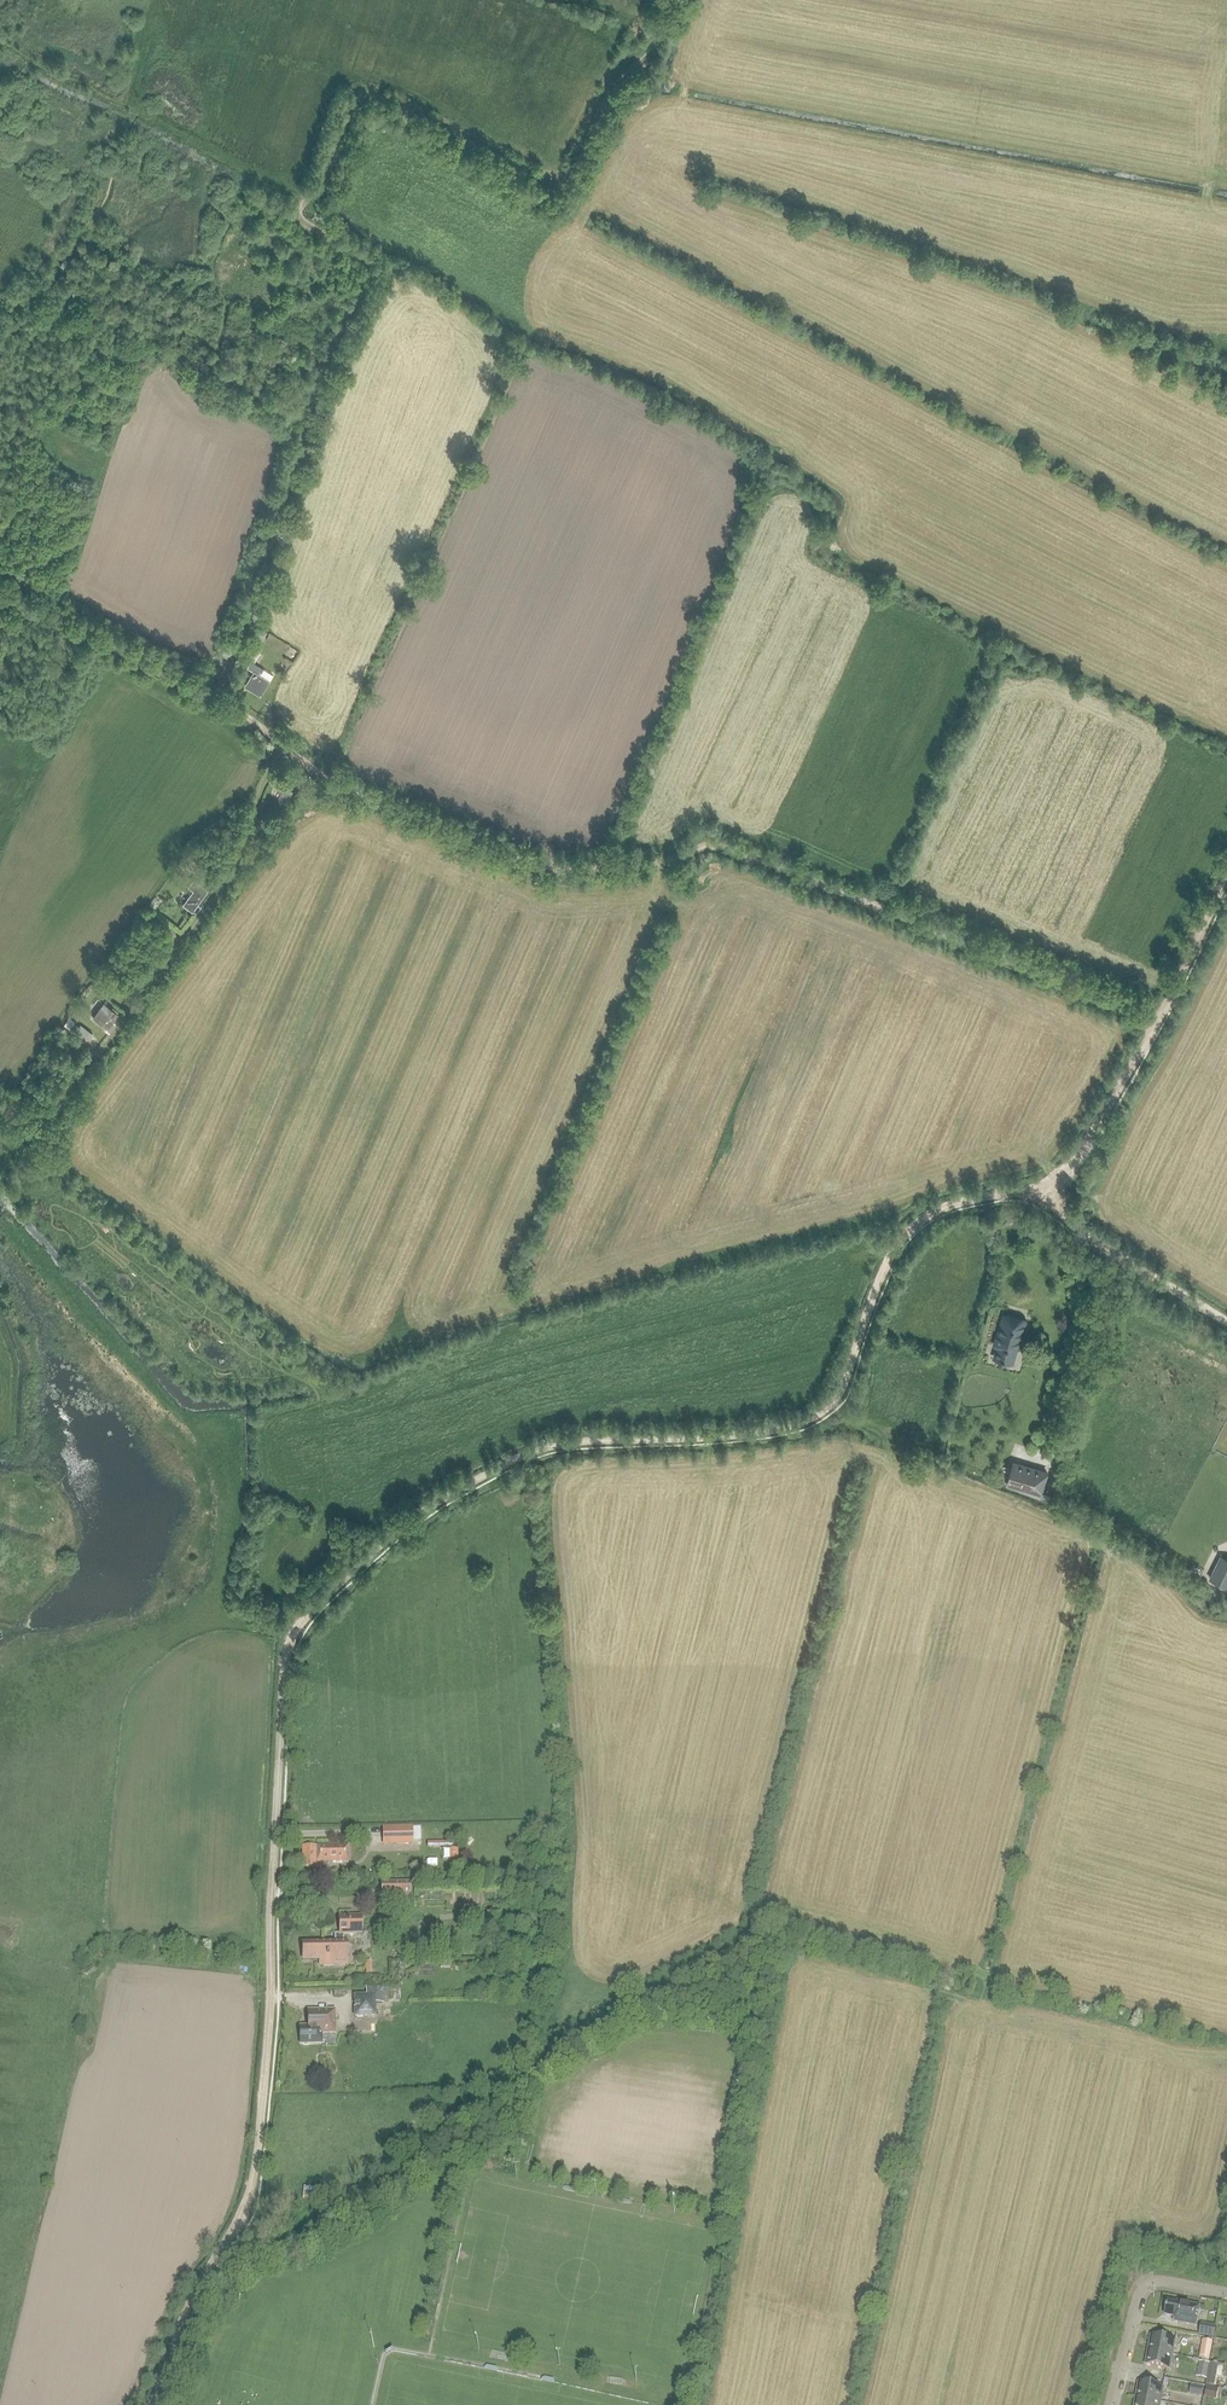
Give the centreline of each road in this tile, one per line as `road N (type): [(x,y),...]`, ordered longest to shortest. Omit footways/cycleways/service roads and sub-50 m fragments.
road 1 (track): [(149,2404),(201,2276),(241,2220),(254,2175),(284,1670),(294,1632),(344,1576),(434,1502),(526,1455),(586,1440),(793,1433),(836,1402),(890,1254),(911,1228),(945,1208),(1031,1190)]
road 2 (track): [(206,687),(373,262),(313,222),(309,199),(354,101),(373,93),(554,179),(591,101),(624,73),(652,0)]
road 3 (track): [(1156,1020),(694,839),(625,866),(537,862),(323,784),(206,687)]
road 4 (track): [(288,763),(267,791),(245,860),(43,1133)]
road 5 (track): [(1226,1321),(1031,1190)]
road 6 (track): [(206,687),(29,599),(0,611)]
road 7 (track): [(1031,1190),(1071,1163),(1156,1020)]
road 8 (residential): [(1226,2294),(1165,2282),(1143,2289),(1115,2404)]
road 9 (track): [(1156,1020),(1226,878)]

